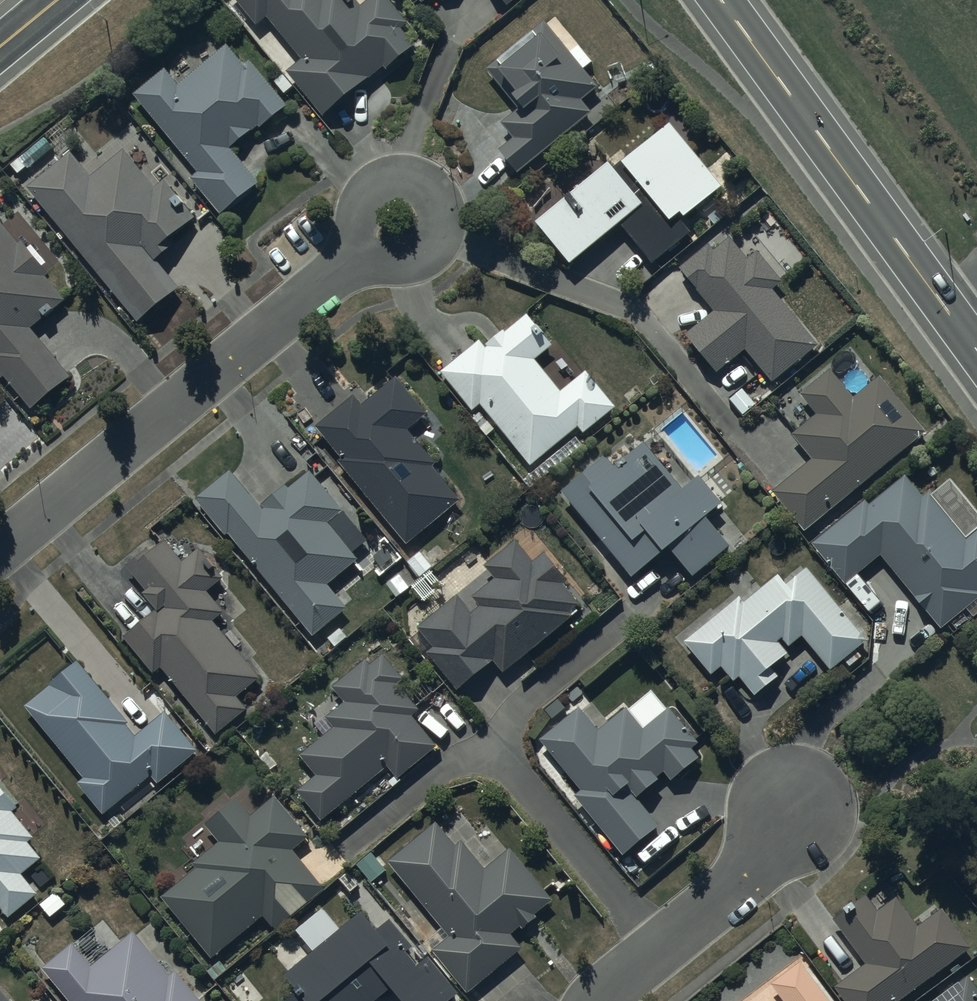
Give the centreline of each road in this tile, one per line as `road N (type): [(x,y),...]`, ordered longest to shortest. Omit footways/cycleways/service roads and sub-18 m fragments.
road 1 (residential): [(0,547),(400,220)]
road 2 (tertiary): [(976,351),(722,0)]
road 3 (residential): [(651,951),(622,902),(493,745)]
road 4 (residential): [(323,866),(426,781),(493,745)]
road 5 (residential): [(794,804),(732,885),(651,951)]
road 6 (residential): [(493,745),(530,696),(630,613)]

